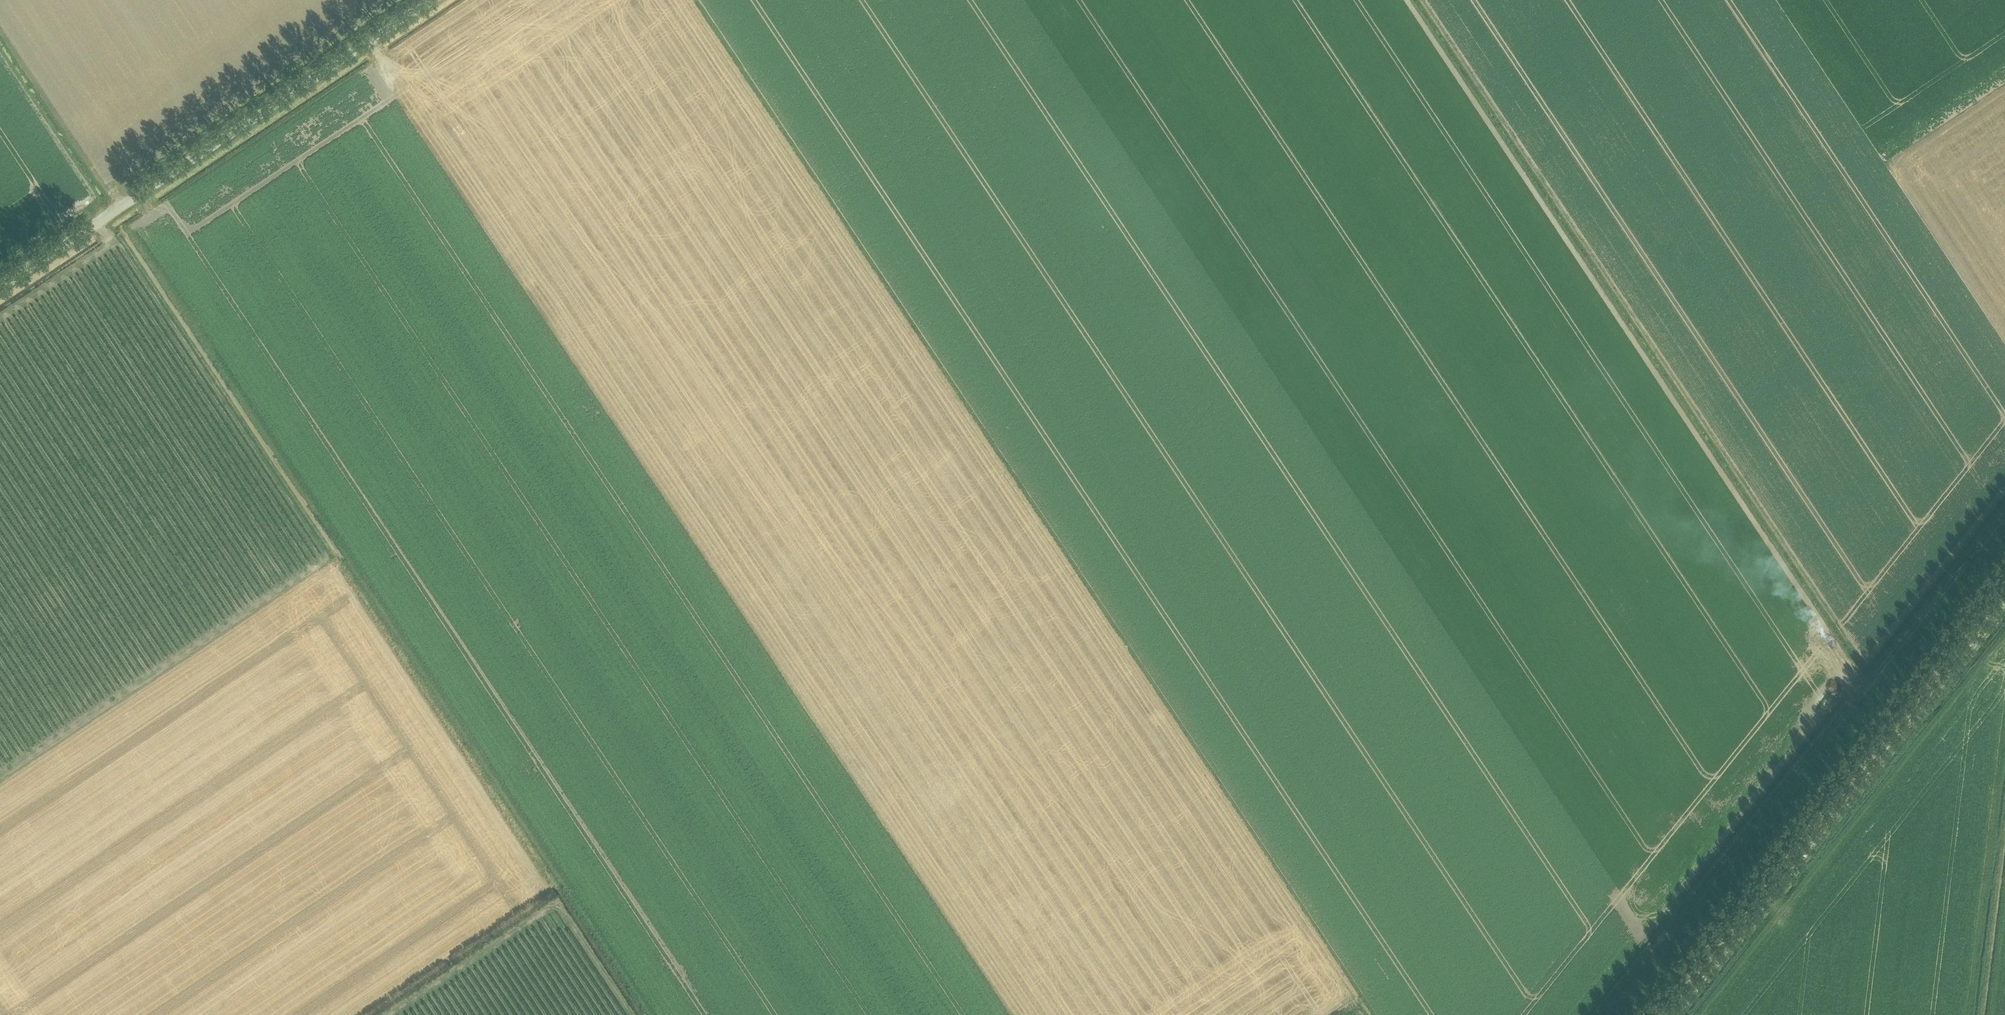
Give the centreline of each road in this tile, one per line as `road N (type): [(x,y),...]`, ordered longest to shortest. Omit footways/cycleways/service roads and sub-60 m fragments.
road 1 (unclassified): [(2004,606),(1676,1014)]
road 2 (unclassified): [(0,287),(431,0)]

